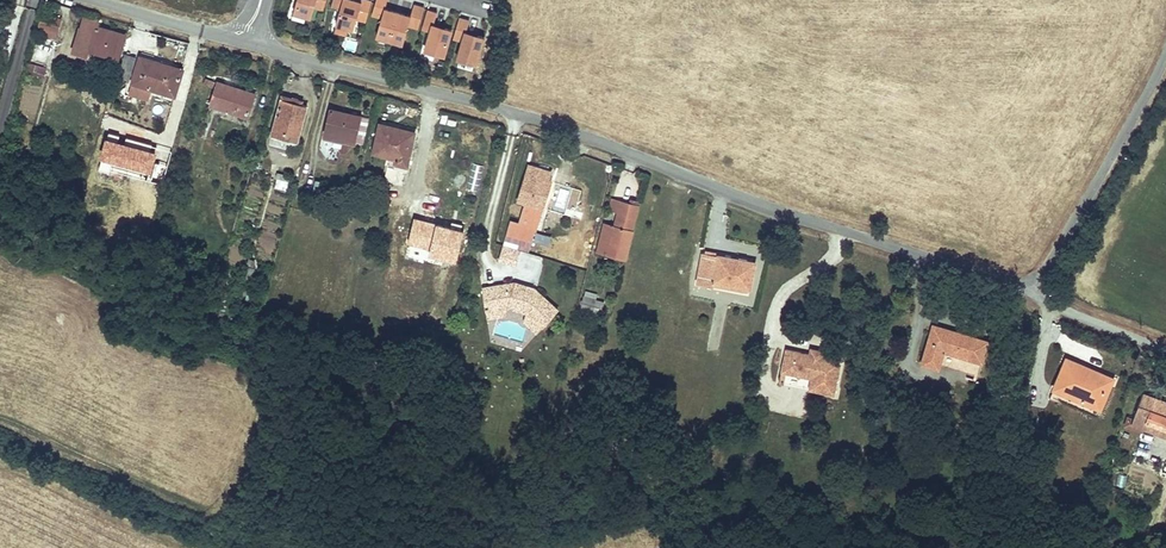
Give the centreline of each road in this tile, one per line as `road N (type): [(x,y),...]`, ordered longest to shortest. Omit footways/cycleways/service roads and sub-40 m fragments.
road 1 (residential): [(1030,289),(786,213),(517,114),(95,0)]
road 2 (residential): [(1165,50),(1105,171),(1030,289)]
road 3 (residential): [(1030,289),(1165,342)]

